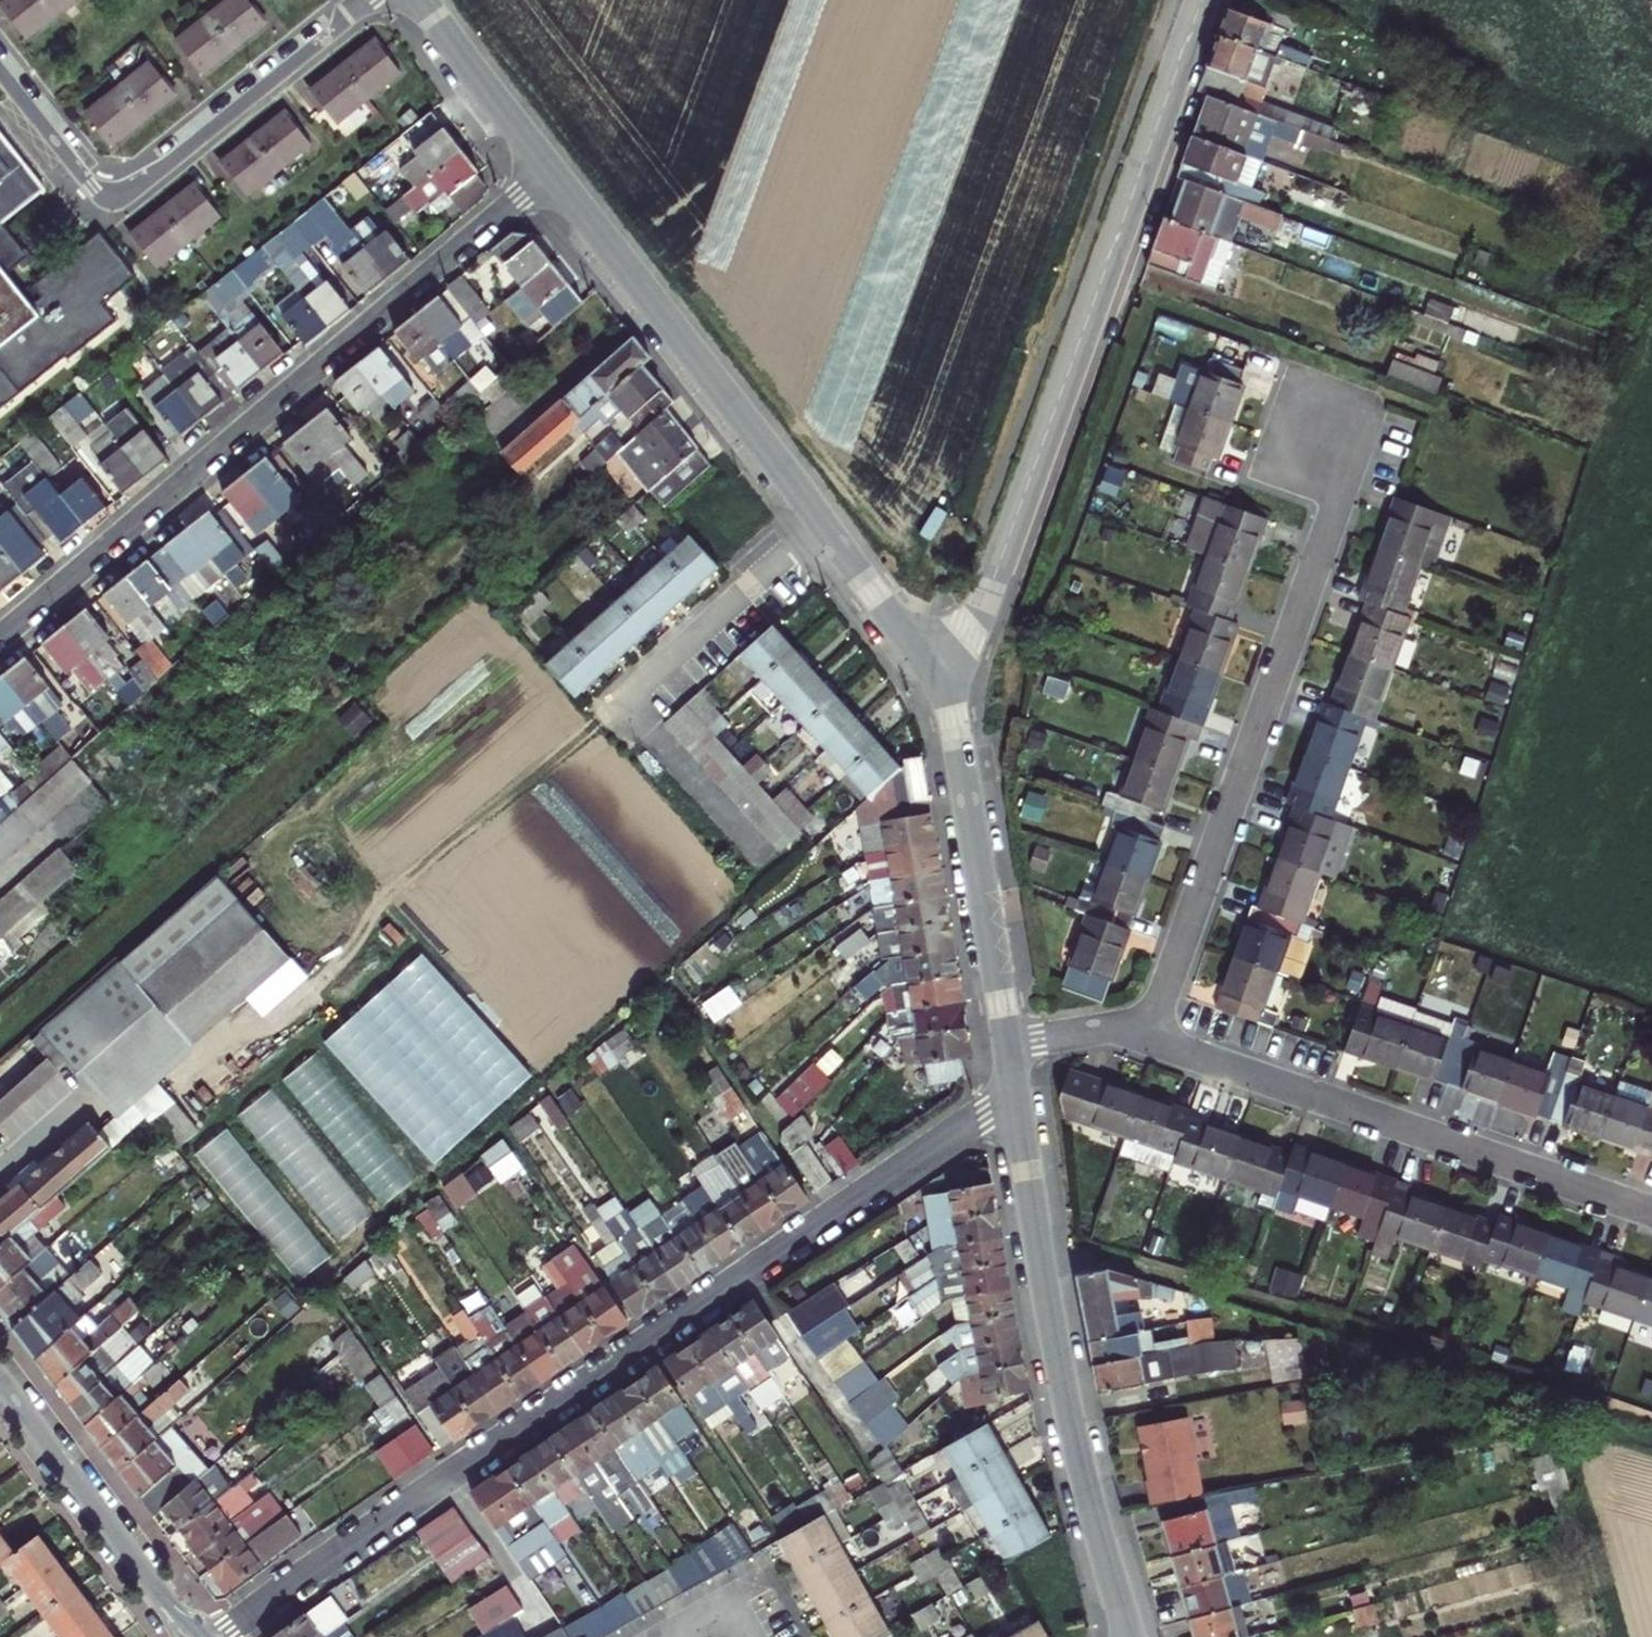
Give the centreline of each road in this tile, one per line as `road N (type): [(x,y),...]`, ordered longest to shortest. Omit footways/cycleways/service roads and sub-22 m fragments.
road 1 (residential): [(1013,1095),(377,1525),(226,1636)]
road 2 (residential): [(929,669),(968,634),(991,589),(1203,0)]
road 3 (residential): [(0,640),(554,175)]
road 4 (residential): [(1149,1040),(1338,505),(1316,428)]
road 5 (tertiary): [(929,669),(554,175)]
road 6 (tertiary): [(1128,1636),(1065,1389),(1013,1095)]
road 7 (residential): [(1149,1040),(1651,1212)]
road 8 (residential): [(0,71),(91,187),(119,197),(370,0)]
road 9 (tertiary): [(1006,1048),(954,722),(929,669)]
road 10 (residential): [(0,1379),(170,1608),(205,1636)]
road 11 (tertiary): [(554,175),(420,0)]
road 12 (residential): [(1006,1048),(1102,1033),(1149,1040)]

